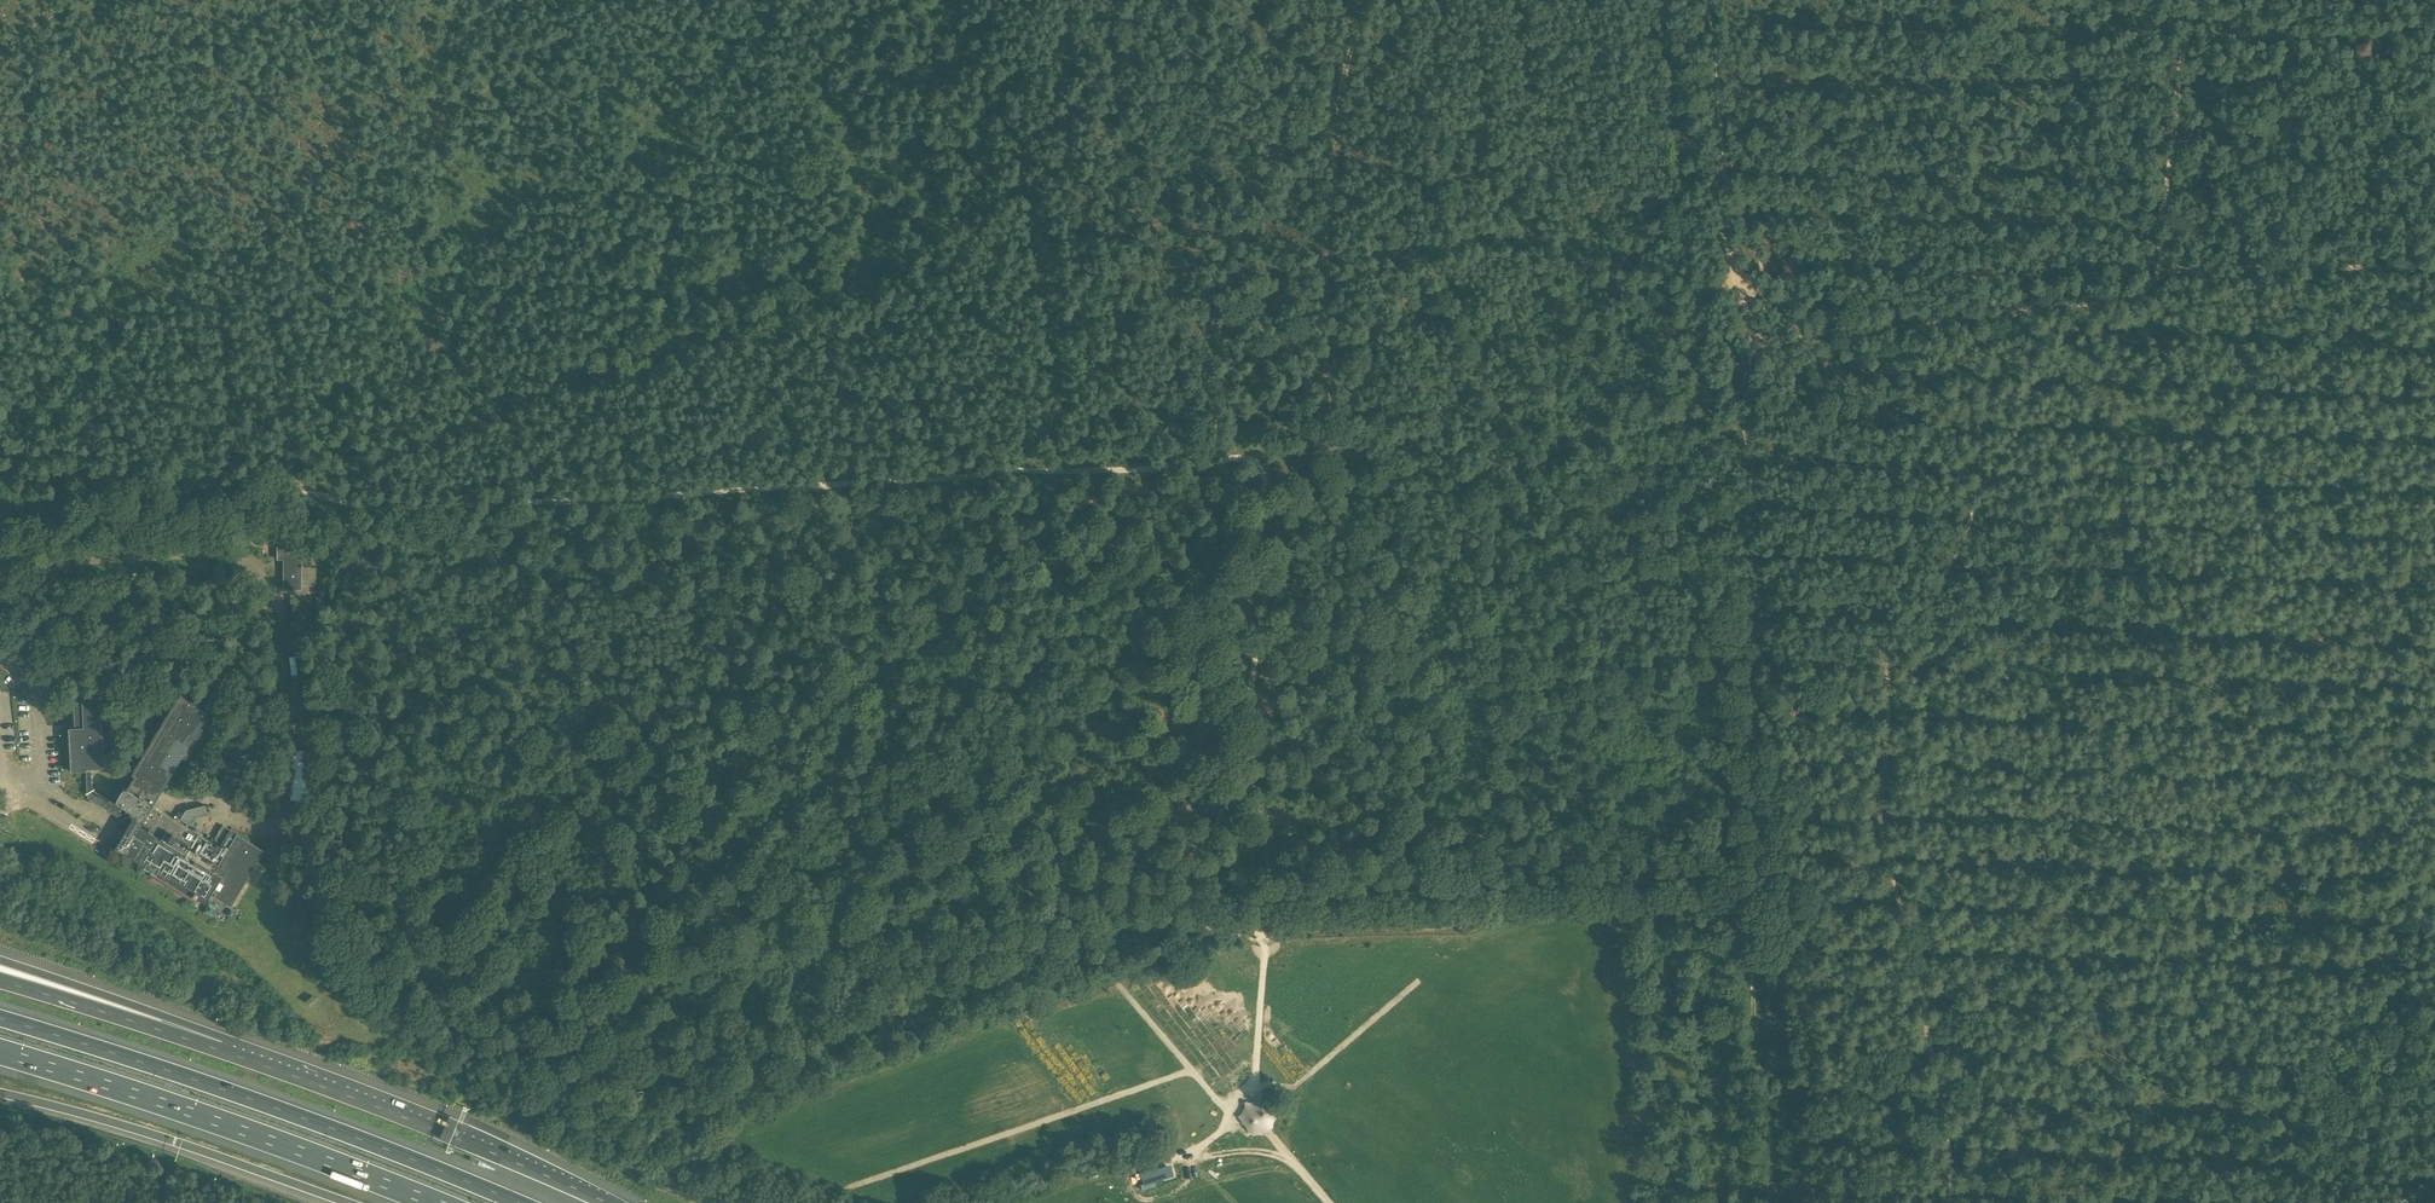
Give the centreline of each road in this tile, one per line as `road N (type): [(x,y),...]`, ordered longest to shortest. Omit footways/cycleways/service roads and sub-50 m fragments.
road 1 (track): [(0,528),(227,517),(290,491),(355,506),(461,506),(1204,466),(1241,455),(1263,466),(1278,540),(1236,761),(1197,896),(1201,924),(1221,935),(1442,928),(1475,918),(1513,889),(1676,881),(1750,903)]
road 2 (track): [(816,484),(814,506),(628,949),(638,965),(740,951),(1136,789),(1180,761),(1236,761)]
road 3 (track): [(1055,0),(1067,25),(1060,87),(1070,152),(1057,173),(306,491)]
road 4 (track): [(1898,638),(1981,507),(1976,407),(1993,317),(2119,299),(2148,280),(2187,274),(2434,272)]
road 5 (motorway): [(520,1202),(207,1080),(0,1017)]
road 6 (track): [(1889,660),(1890,861),(1923,962),(1953,1111),(1958,1202)]
road 7 (track): [(1355,0),(1332,160),(1323,428),(1267,476)]
road 8 (motorway): [(0,1053),(433,1202)]
road 9 (motorway): [(606,1202),(218,1050)]
road 10 (motorway): [(0,1095),(173,1143),(339,1202)]
road 11 (track): [(1775,1202),(1750,903)]
road 12 (track): [(2201,0),(2148,280)]
road 13 (motorway): [(218,1050),(143,1009),(0,961)]
road 14 (motorway): [(218,1050),(0,981)]

